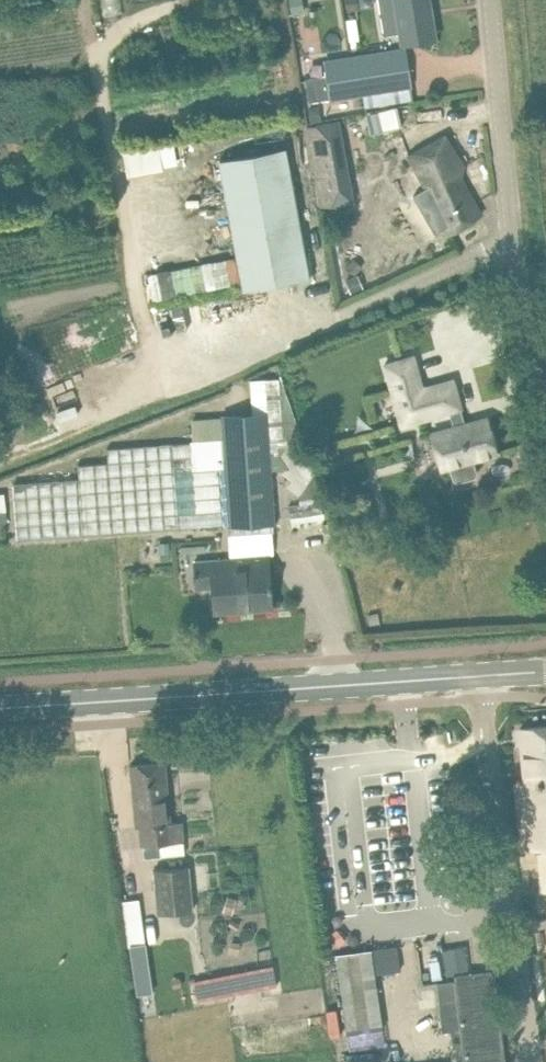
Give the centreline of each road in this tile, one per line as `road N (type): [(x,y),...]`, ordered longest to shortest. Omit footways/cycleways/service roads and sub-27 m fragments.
road 1 (tertiary): [(0,708),(545,672)]
road 2 (unclassified): [(545,396),(511,241),(489,0)]

